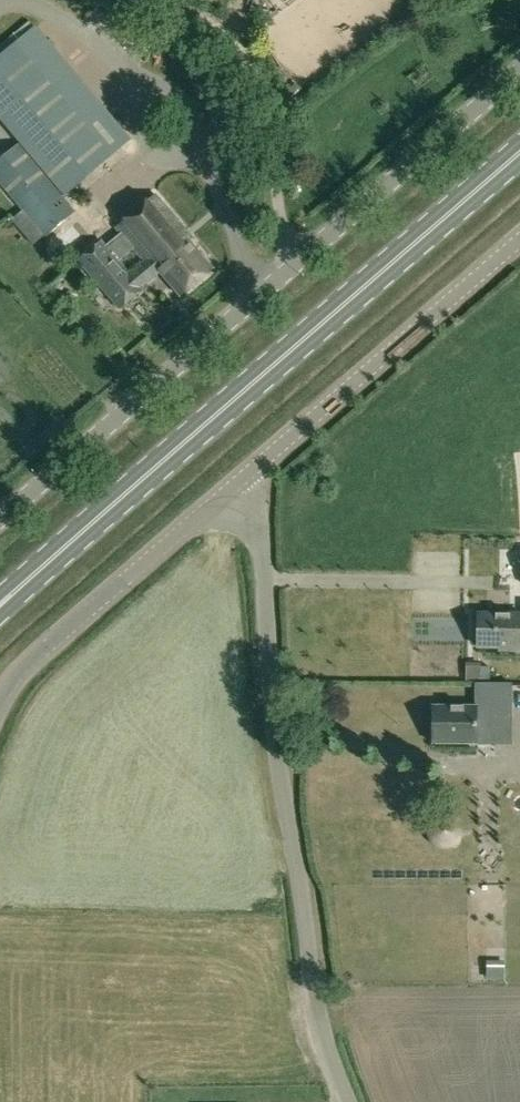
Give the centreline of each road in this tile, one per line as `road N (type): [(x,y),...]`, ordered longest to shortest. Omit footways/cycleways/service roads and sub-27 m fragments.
road 1 (primary): [(26,582),(519,152)]
road 2 (unclassified): [(349,1101),(318,1000),(284,784),(252,472)]
road 3 (unclassified): [(0,518),(297,264)]
road 4 (unclassified): [(252,472),(519,241)]
road 5 (unclassified): [(0,700),(19,670),(252,472)]
road 6 (unclassified): [(297,264),(519,72)]
road 7 (track): [(278,183),(255,72),(221,28),(172,0)]

